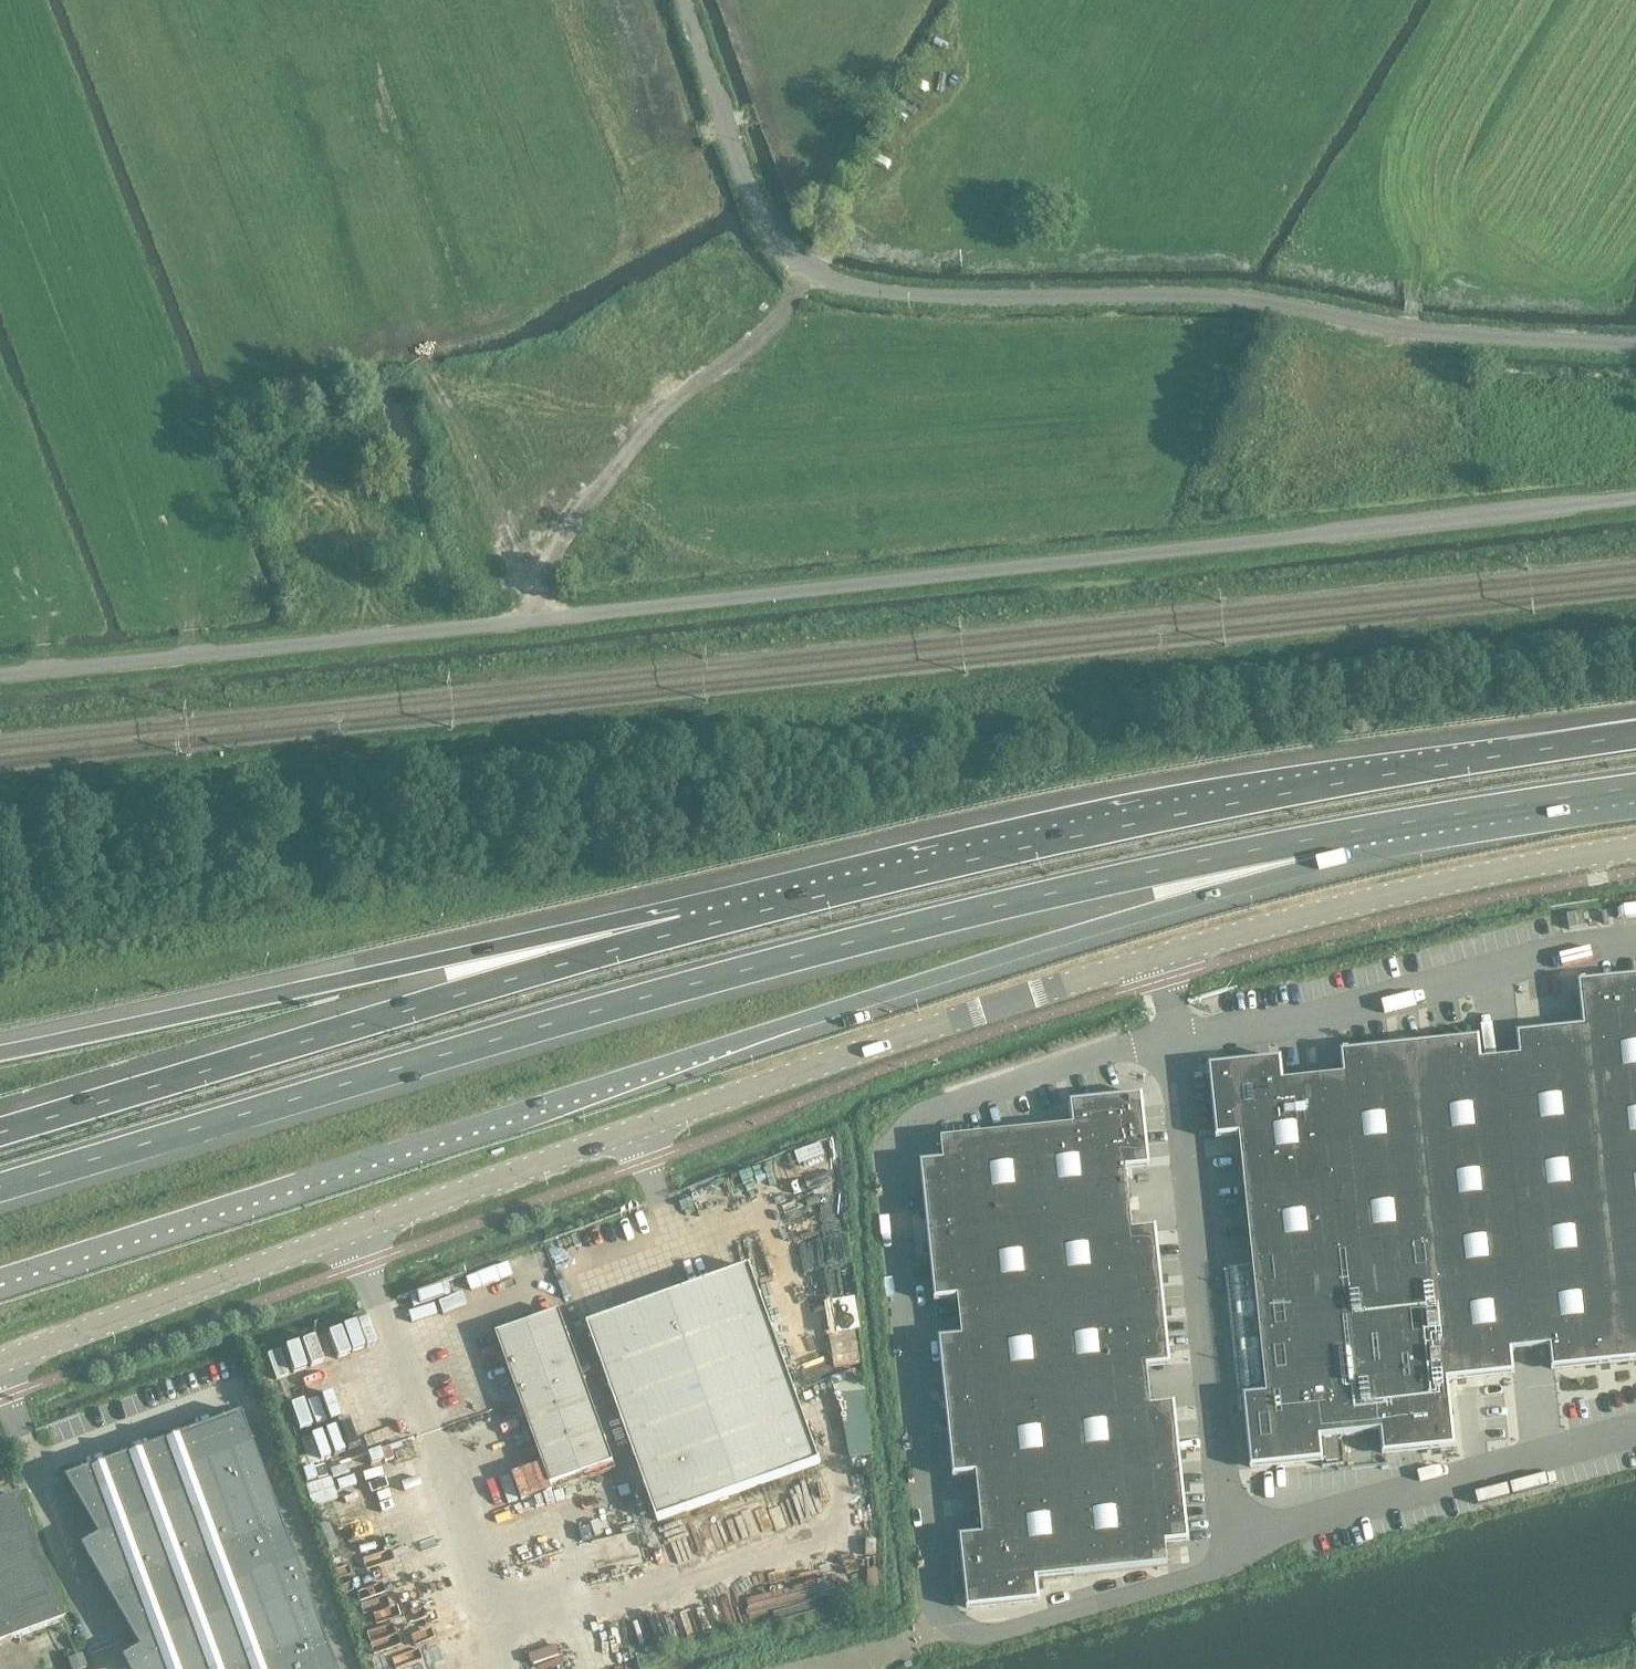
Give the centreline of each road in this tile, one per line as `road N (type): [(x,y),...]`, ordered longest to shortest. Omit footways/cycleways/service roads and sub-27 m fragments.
road 1 (secondary): [(0,1361),(815,1061),(1157,958),(1419,891),(1635,853)]
road 2 (unclassified): [(0,676),(1635,498)]
road 3 (motorway): [(0,1284),(1172,904),(1340,833)]
road 4 (motorway): [(0,1186),(874,935),(1340,833)]
road 5 (unclassified): [(1635,346),(1411,331),(1220,297),(954,297),(829,280),(784,252),(768,229),(683,0)]
road 6 (motorway): [(1635,736),(1250,800),(682,930)]
road 7 (motorway): [(682,930),(0,1132)]
road 8 (motorway): [(682,930),(468,953),(0,1056)]
road 9 (track): [(1491,0),(1390,173),(1417,292),(1411,331),(1384,385),(1275,510),(1274,539)]
road 10 (track): [(0,79),(187,594),(194,656)]
road 11 (track): [(546,618),(538,582),(658,405),(750,346),(781,314),(805,269)]
road 12 (motorway): [(1340,833),(1635,787)]

